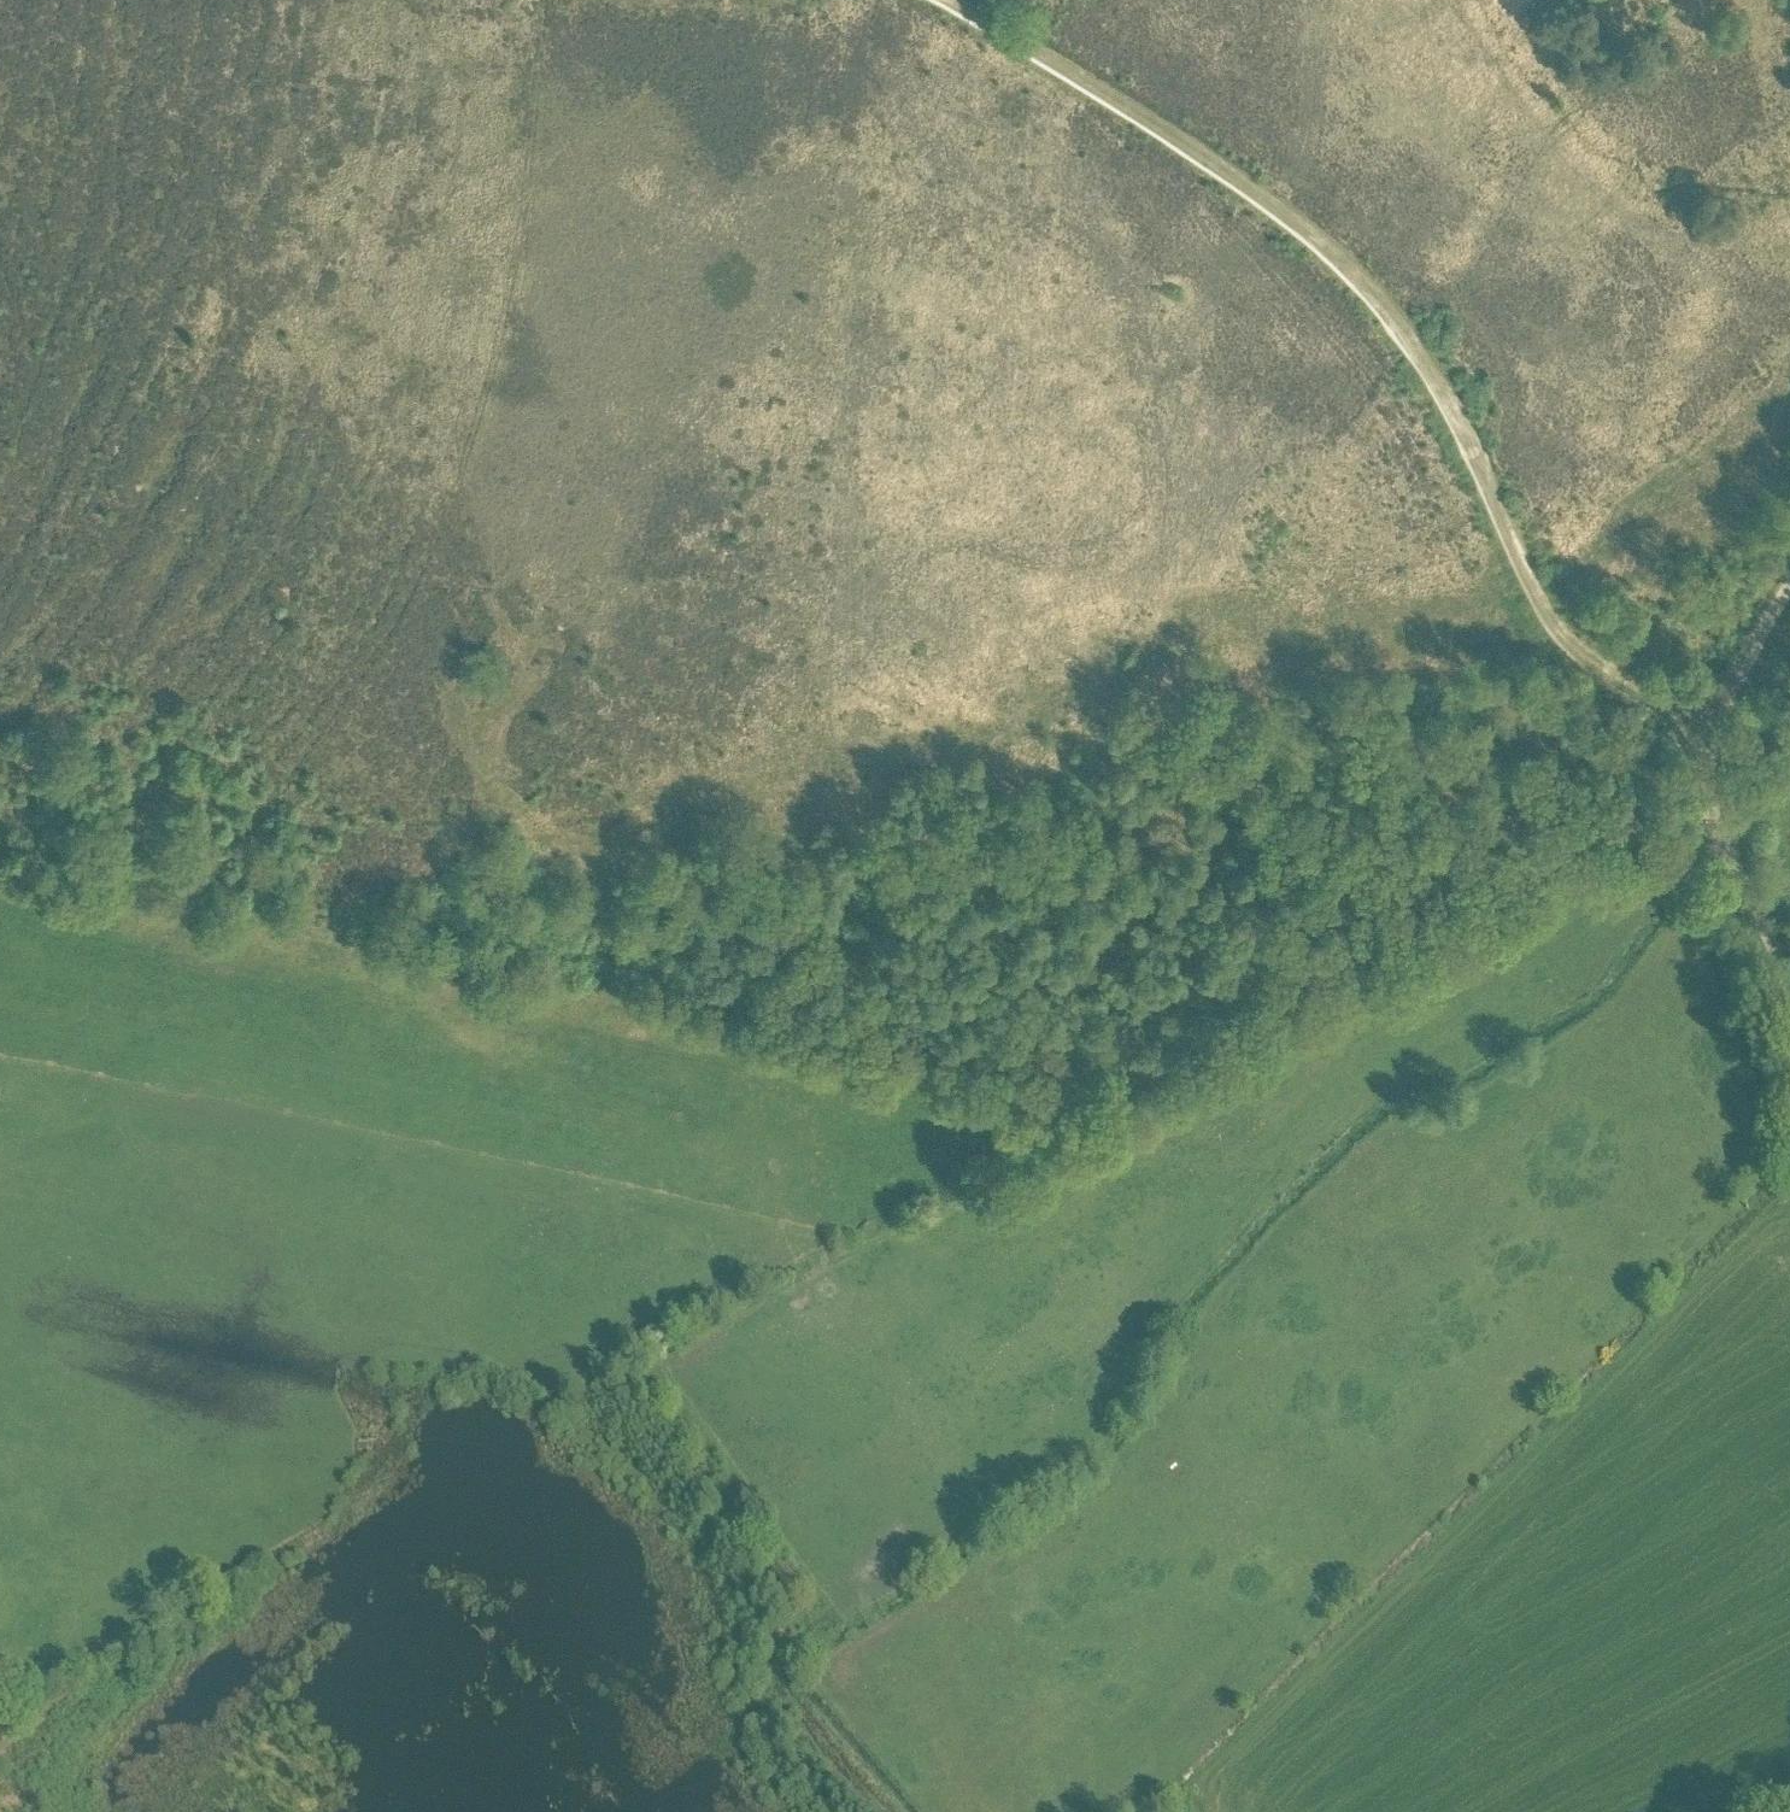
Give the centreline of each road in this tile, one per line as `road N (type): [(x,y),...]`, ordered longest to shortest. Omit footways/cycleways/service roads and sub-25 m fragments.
road 1 (track): [(957,0),(1162,124),(1292,214),(1361,274),(1397,315),(1469,433),(1559,623),(1610,669),(1710,723)]
road 2 (track): [(1789,1004),(1705,805),(1703,744)]
road 3 (track): [(1789,583),(1703,744)]

